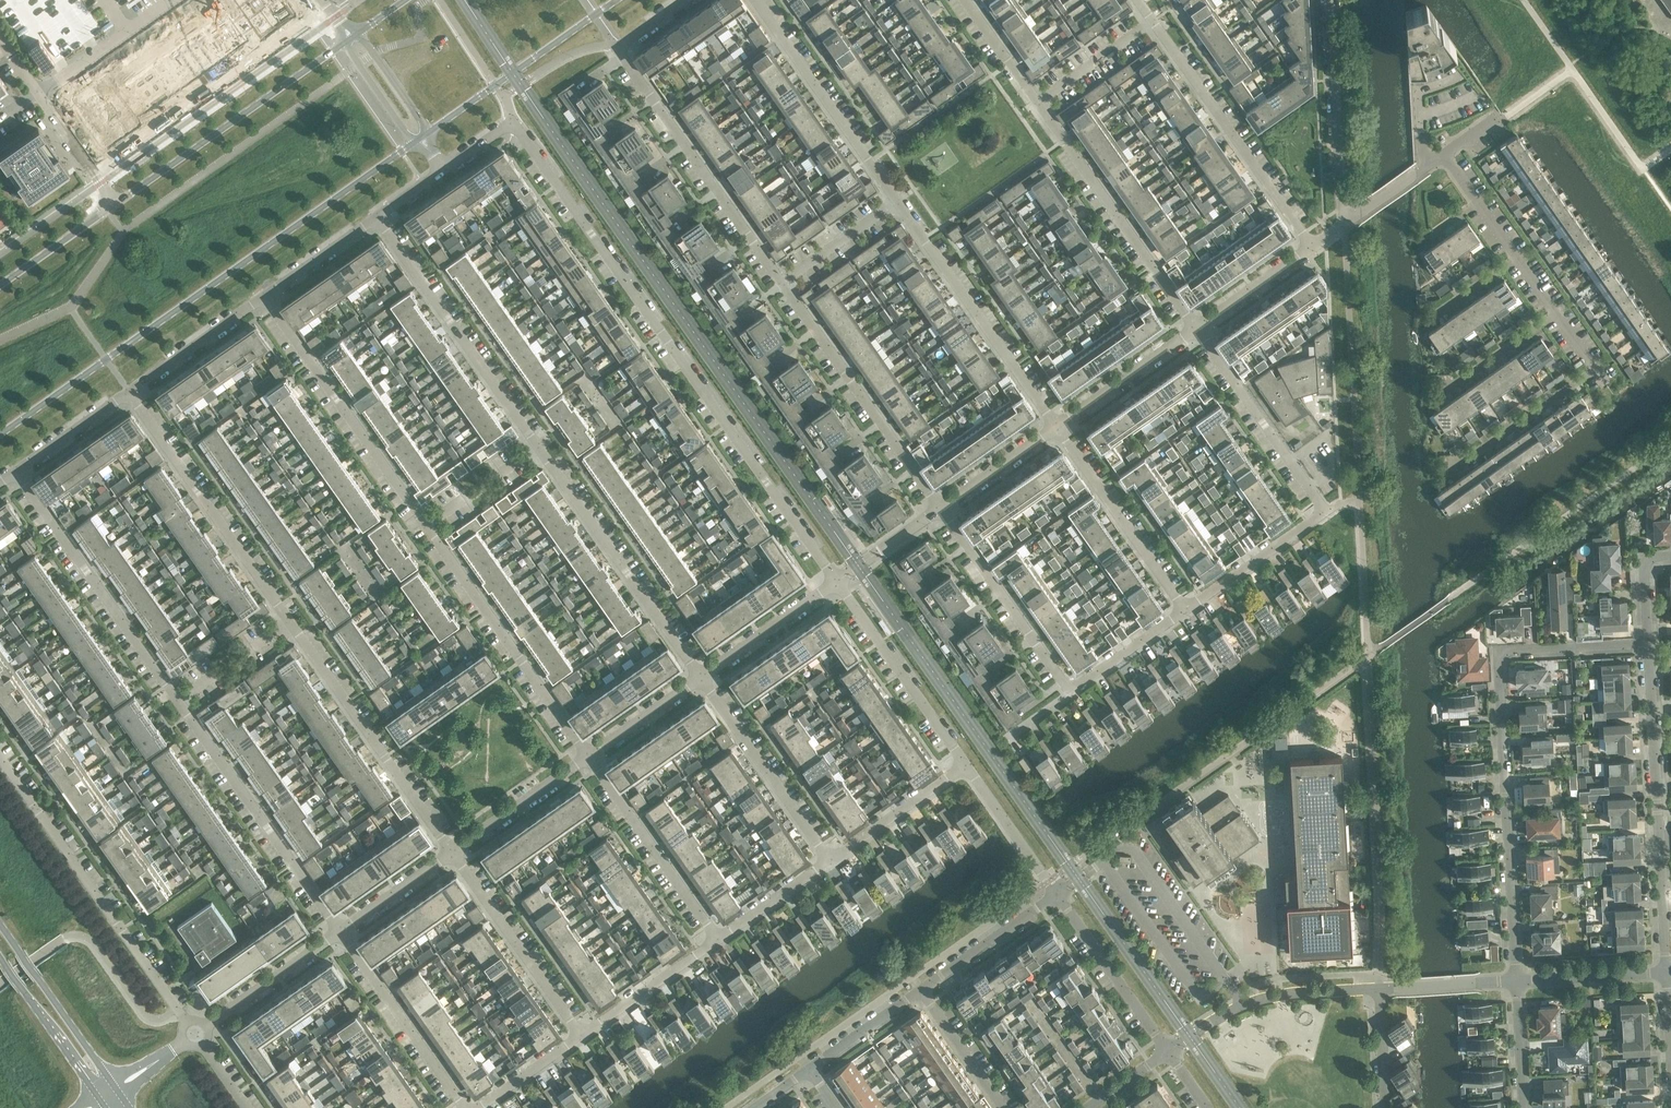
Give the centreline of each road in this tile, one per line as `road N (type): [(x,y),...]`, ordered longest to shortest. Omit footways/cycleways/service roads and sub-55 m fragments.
road 1 (residential): [(837,581),(512,122),(444,171)]
road 2 (secondary): [(0,434),(413,143)]
road 3 (residential): [(1516,981),(1498,652),(1648,643)]
road 4 (residential): [(1185,610),(1325,513),(1196,329)]
road 5 (residential): [(781,282),(618,48),(686,0)]
road 6 (residential): [(0,758),(195,1034)]
road 7 (residential): [(1648,643),(1667,972)]
road 8 (residential): [(589,757),(426,525)]
road 9 (residential): [(452,853),(289,621)]
road 10 (residential): [(340,932),(177,701)]
road 11 (residential): [(701,678),(538,447)]
road 12 (residential): [(538,447),(376,217)]
road 13 (residential): [(177,701),(16,472)]
road 14 (residential): [(426,525),(265,296)]
road 15 (secondary): [(343,44),(114,204)]
road 16 (residential): [(289,621),(129,392)]
road 17 (residential): [(941,509),(781,282)]
road 18 (residential): [(1196,329),(1037,103)]
road 19 (residential): [(1056,427),(897,202)]
road 20 (residential): [(1311,246),(1153,21)]
road 21 (residential): [(1442,158),(1595,368)]
road 22 (residential): [(897,202),(755,0)]
road 23 (secondary): [(429,132),(617,0)]
road 24 (residential): [(1167,1053),(1243,1005),(1380,989)]
road 25 (residential): [(1071,693),(941,509)]
road 26 (residential): [(830,862),(701,678)]
road 27 (residential): [(581,1037),(452,853)]
road 28 (residential): [(1346,224),(1329,0)]
road 29 (residential): [(965,765),(837,581)]
road 30 (residential): [(1185,610),(1056,427)]
road 31 (residential): [(717,939),(589,757)]
road 32 (residential): [(464,1107),(340,932)]
road 33 (residential): [(0,40),(114,204)]
road 34 (residential): [(1058,895),(1167,1053)]
road 35 (secondary): [(110,1082),(0,926)]
road 36 (residential): [(195,1034),(340,932)]
road 37 (residential): [(1196,329),(1056,427)]
road 38 (residential): [(919,990),(1058,895)]
road 39 (residential): [(581,1037),(717,939)]
road 40 (residential): [(452,853),(589,757)]
road 41 (residential): [(701,678),(837,581)]
road 42 (residential): [(265,296),(129,392)]
road 43 (residential): [(830,862),(965,765)]
road 44 (secondary): [(0,958),(93,1093)]
road 45 (residential): [(1058,895),(965,765)]
road 46 (residential): [(1667,972),(1516,981)]
road 47 (residential): [(1003,1107),(919,990)]
road 48 (residential): [(1037,103),(1153,21)]
road 49 (residential): [(1311,246),(1196,329)]
road 50 (residential): [(1056,427),(941,509)]
road 51 (residential): [(1071,693),(1185,610)]
road 52 (residential): [(781,282),(897,202)]
road 53 (secondary): [(114,204),(0,285)]
road 54 (residential): [(129,392),(16,472)]
road 55 (residential): [(340,932),(452,853)]
road 56 (residential): [(589,757),(701,678)]
road 57 (residential): [(717,939),(830,862)]
road 58 (residential): [(376,217),(265,296)]
road 59 (residential): [(809,1070),(919,990)]
road 60 (residential): [(941,509),(837,581)]
road 61 (residential): [(1516,981),(1523,1107)]
road 62 (residential): [(1037,103),(965,0)]
road 63 (residential): [(480,1107),(581,1037)]
road 64 (residential): [(343,44),(413,143)]
road 65 (residential): [(429,132),(359,33)]

